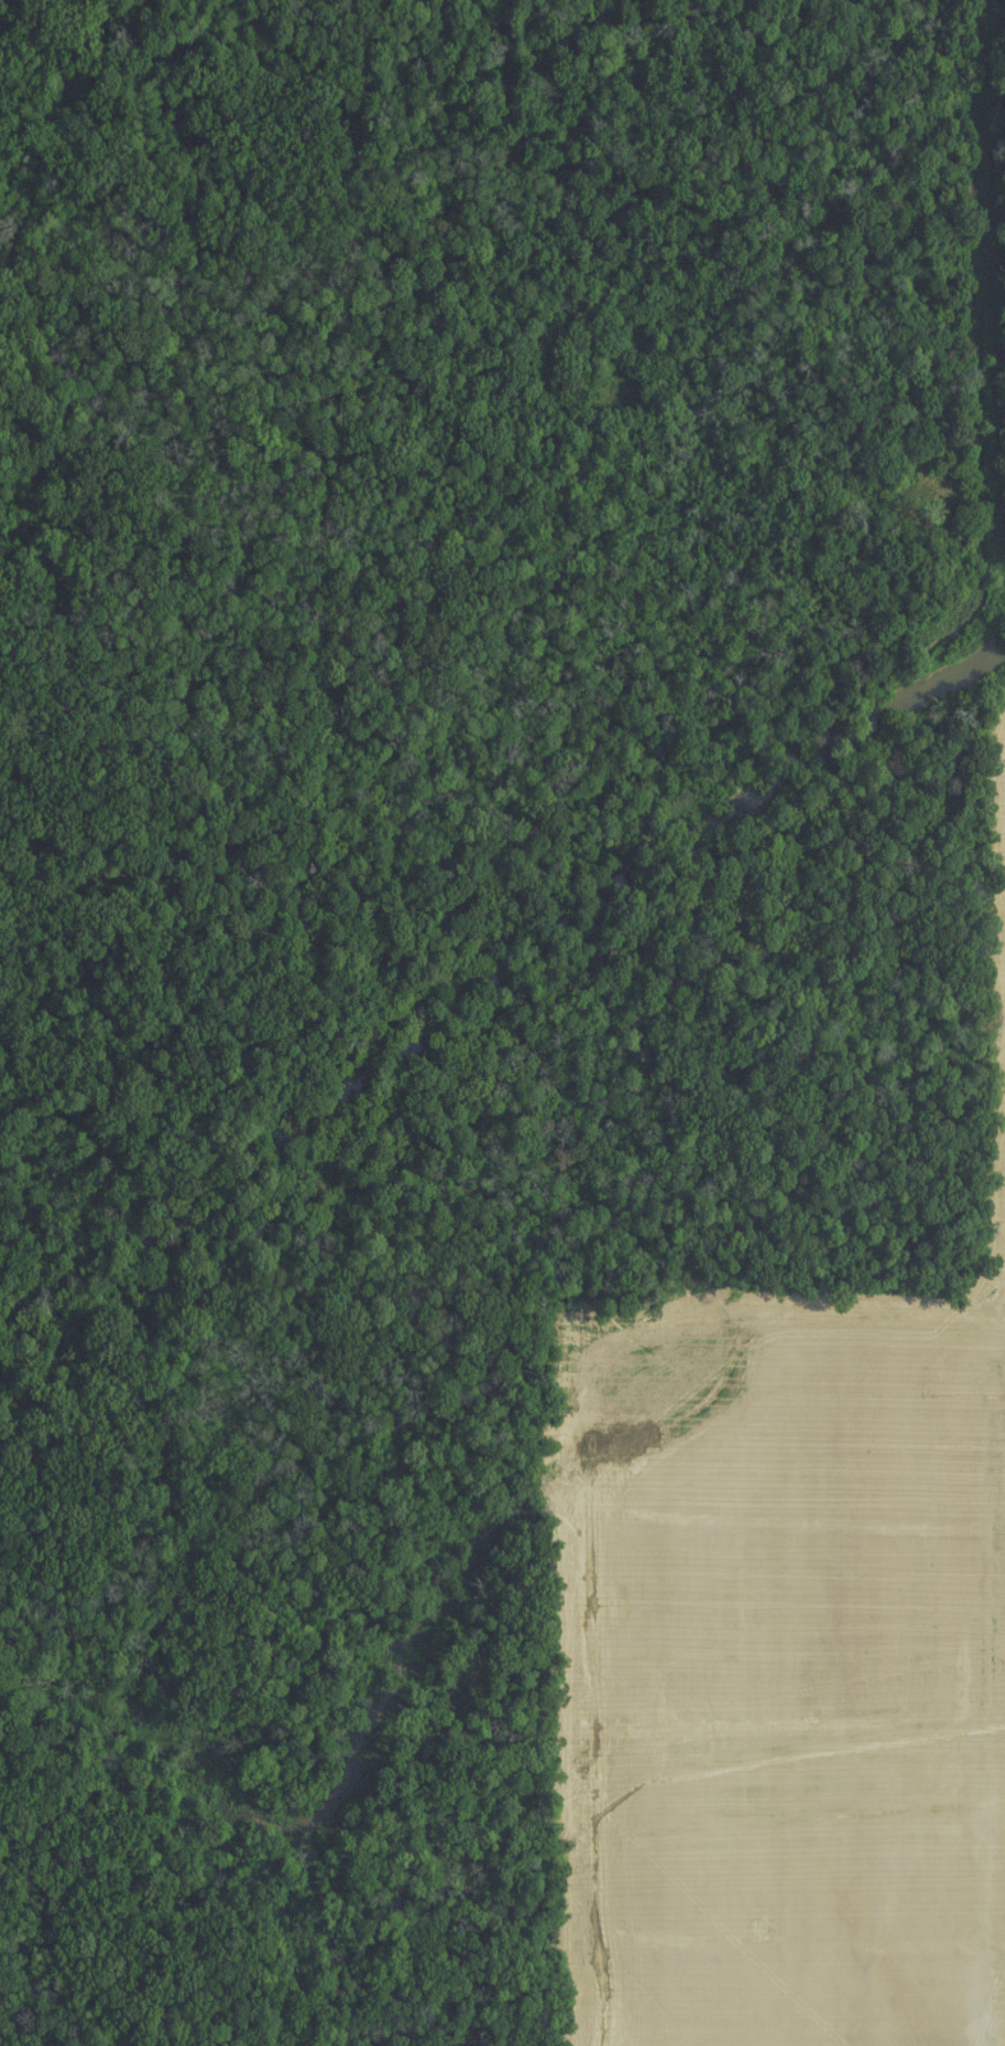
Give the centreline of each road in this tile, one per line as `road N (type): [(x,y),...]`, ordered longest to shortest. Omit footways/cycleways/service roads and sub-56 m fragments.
road 1 (residential): [(999,644),(987,0)]

